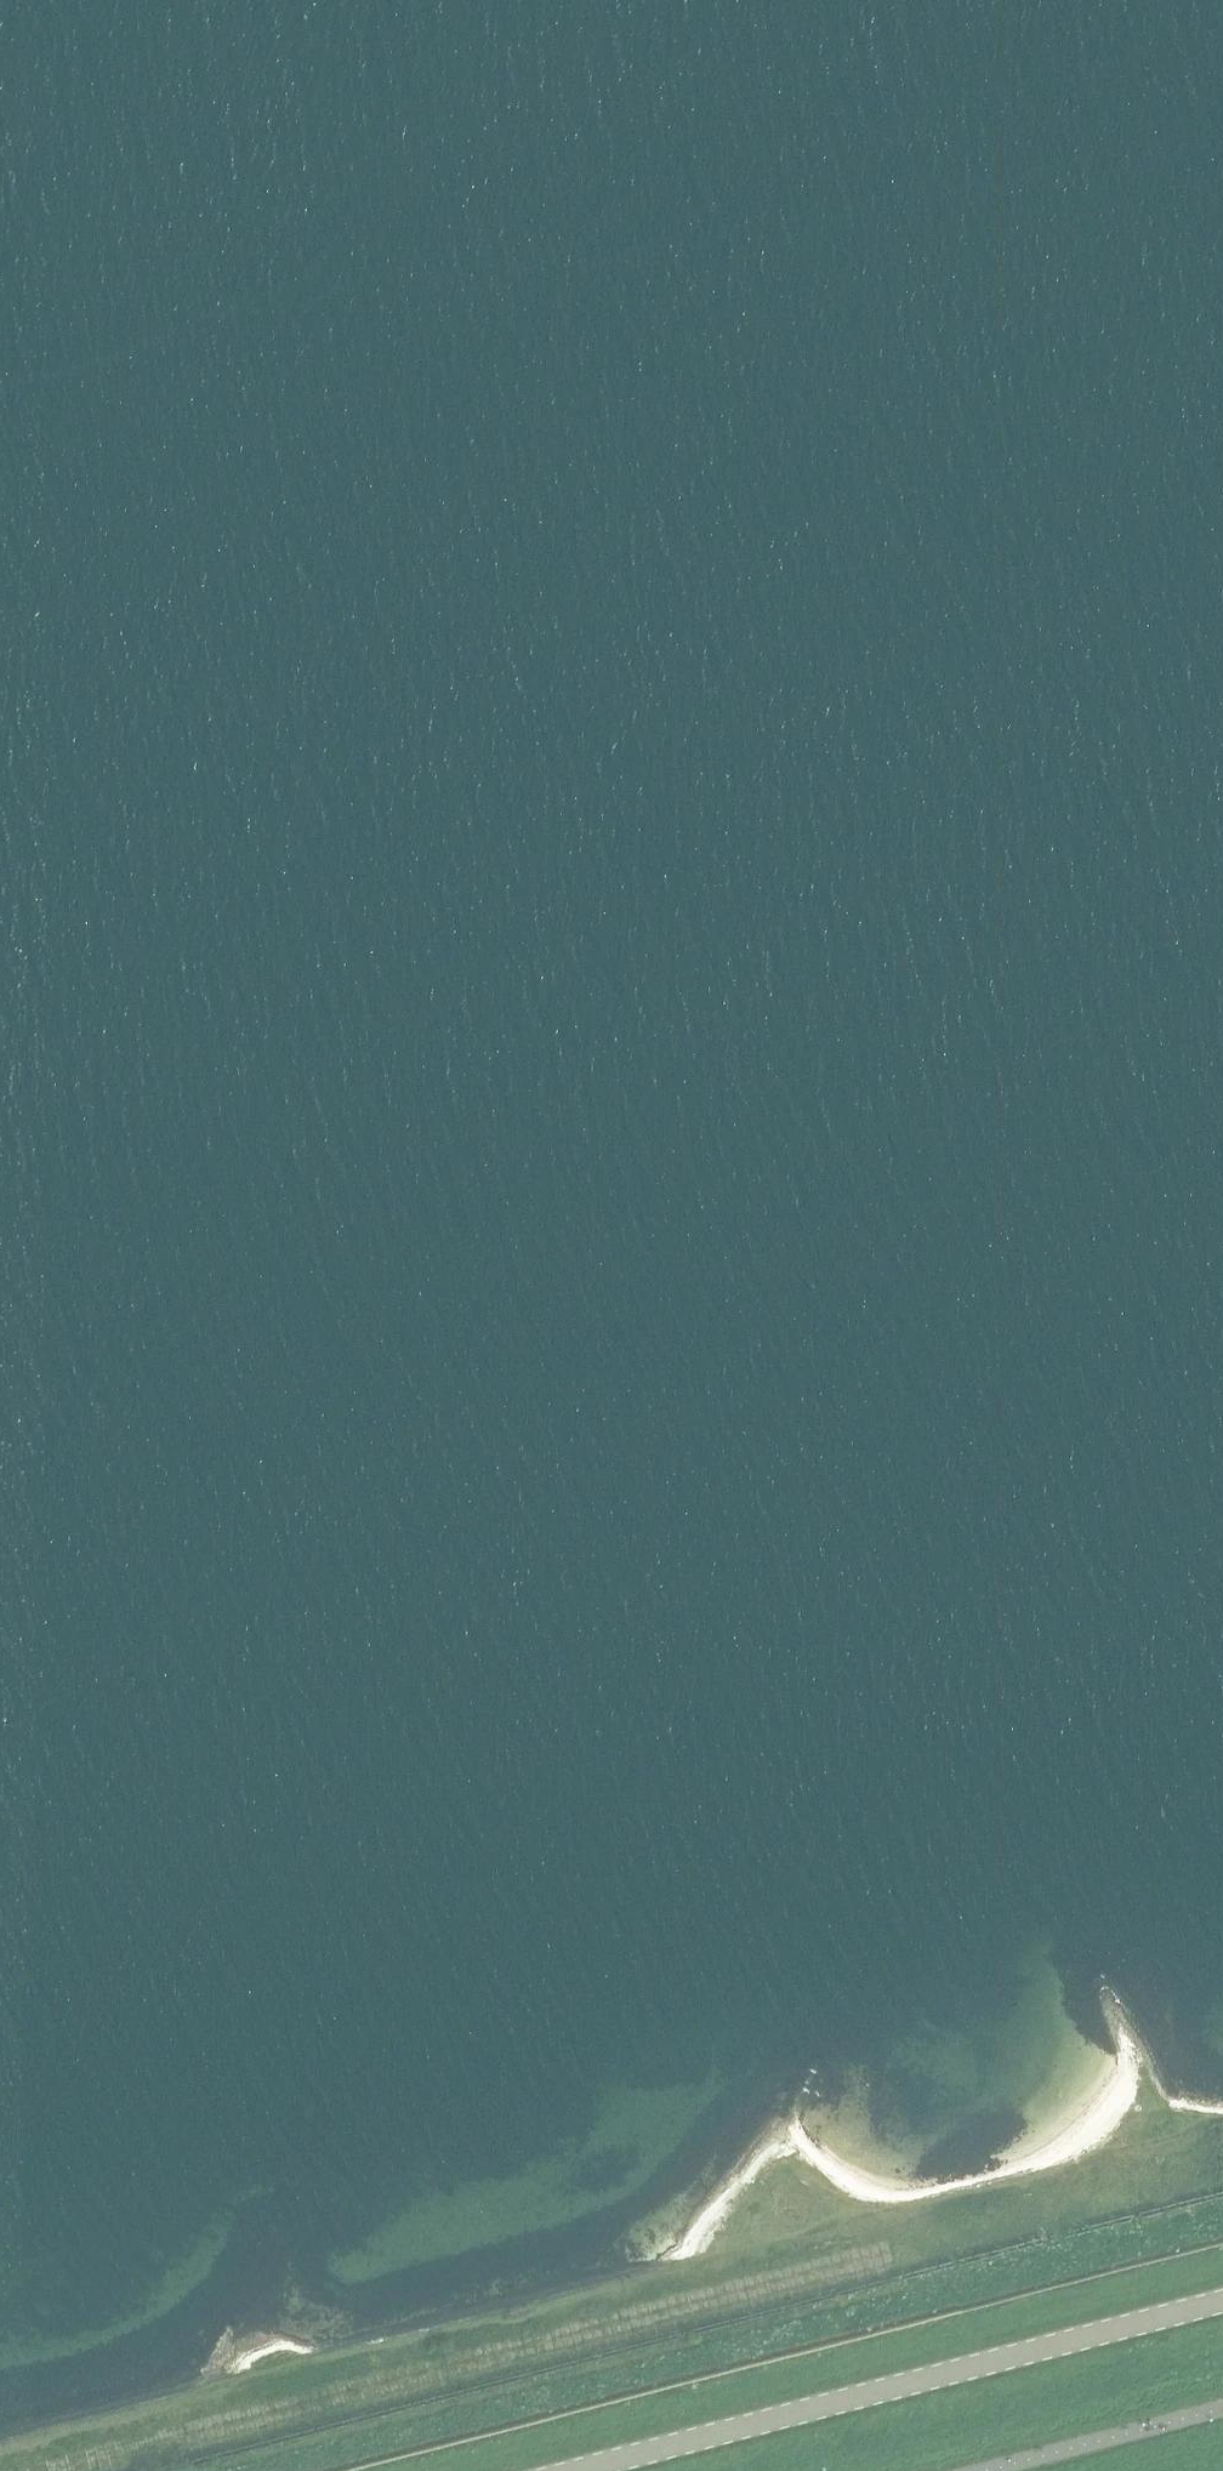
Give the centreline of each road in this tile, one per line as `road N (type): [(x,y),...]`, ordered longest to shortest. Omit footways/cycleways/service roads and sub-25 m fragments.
road 1 (tertiary): [(575,2470),(1222,2302)]

